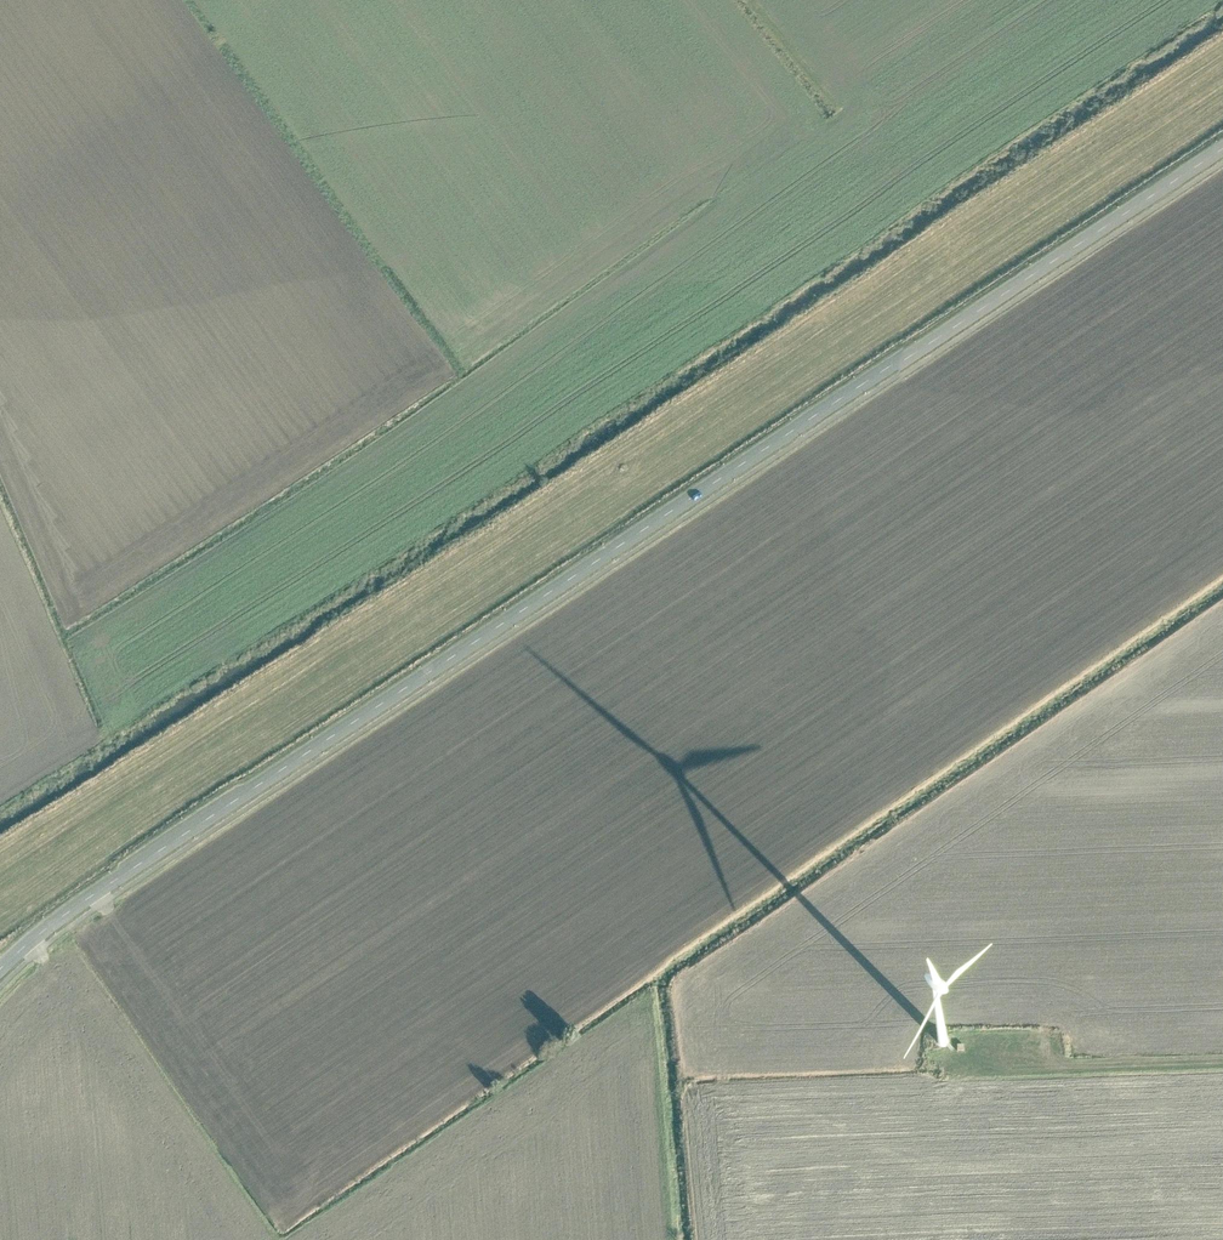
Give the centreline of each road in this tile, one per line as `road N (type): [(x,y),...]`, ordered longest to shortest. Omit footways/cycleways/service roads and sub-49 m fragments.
road 1 (residential): [(0,969),(107,887),(1222,147)]
road 2 (track): [(1026,1070),(1222,1063)]

